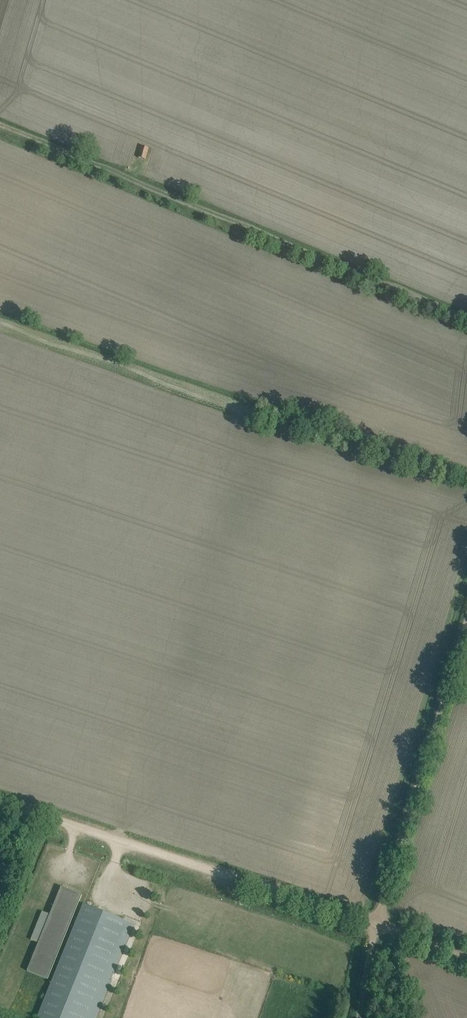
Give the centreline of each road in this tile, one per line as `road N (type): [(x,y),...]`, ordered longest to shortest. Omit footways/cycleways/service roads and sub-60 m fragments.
road 1 (track): [(0,128),(466,321)]
road 2 (track): [(377,926),(0,804)]
road 3 (track): [(377,926),(466,618)]

